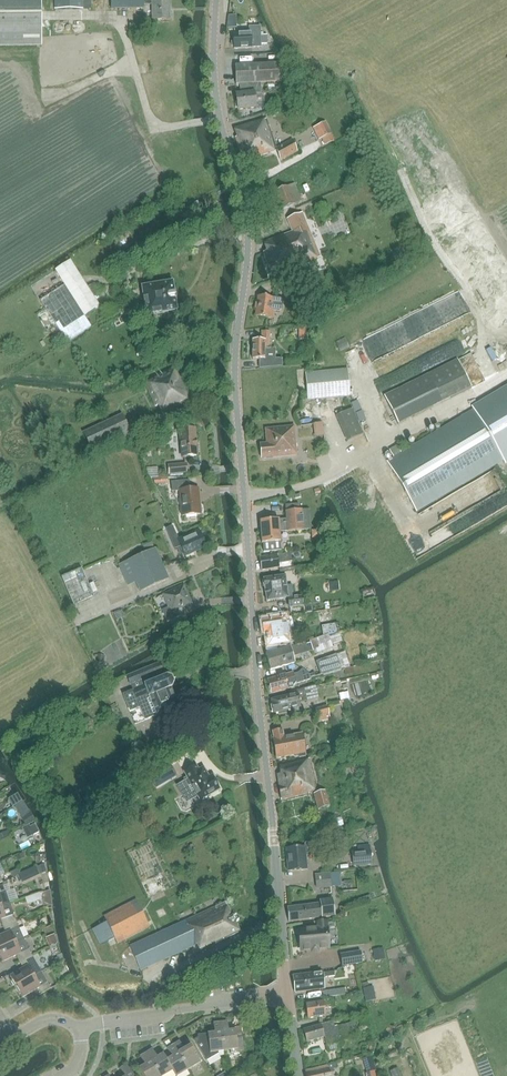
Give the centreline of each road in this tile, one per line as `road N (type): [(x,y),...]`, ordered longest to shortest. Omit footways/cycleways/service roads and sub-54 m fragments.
road 1 (tertiary): [(286,991),(236,407),(248,234),(215,102),(215,0)]
road 2 (residential): [(83,1029),(286,991)]

